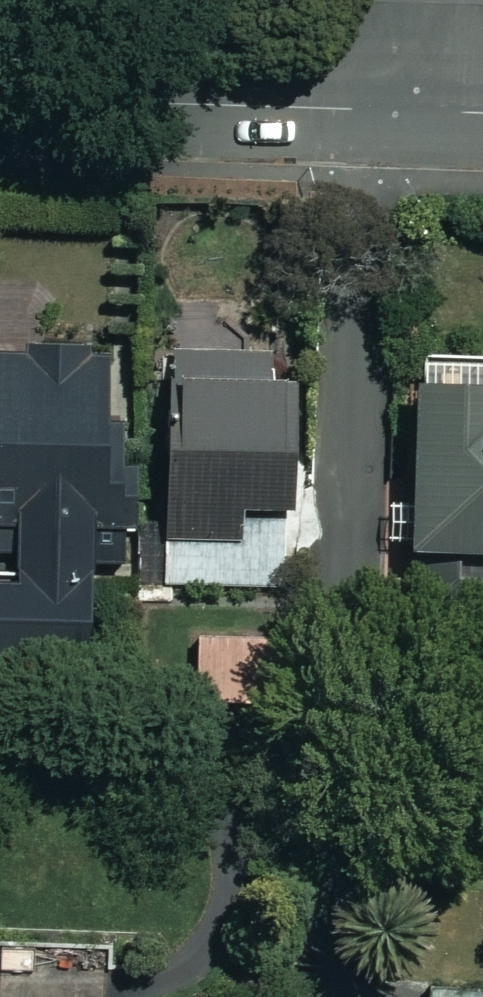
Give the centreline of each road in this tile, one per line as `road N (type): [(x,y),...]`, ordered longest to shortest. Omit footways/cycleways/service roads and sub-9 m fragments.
road 1 (residential): [(363,111),(338,996)]
road 2 (tertiary): [(0,99),(363,111)]

